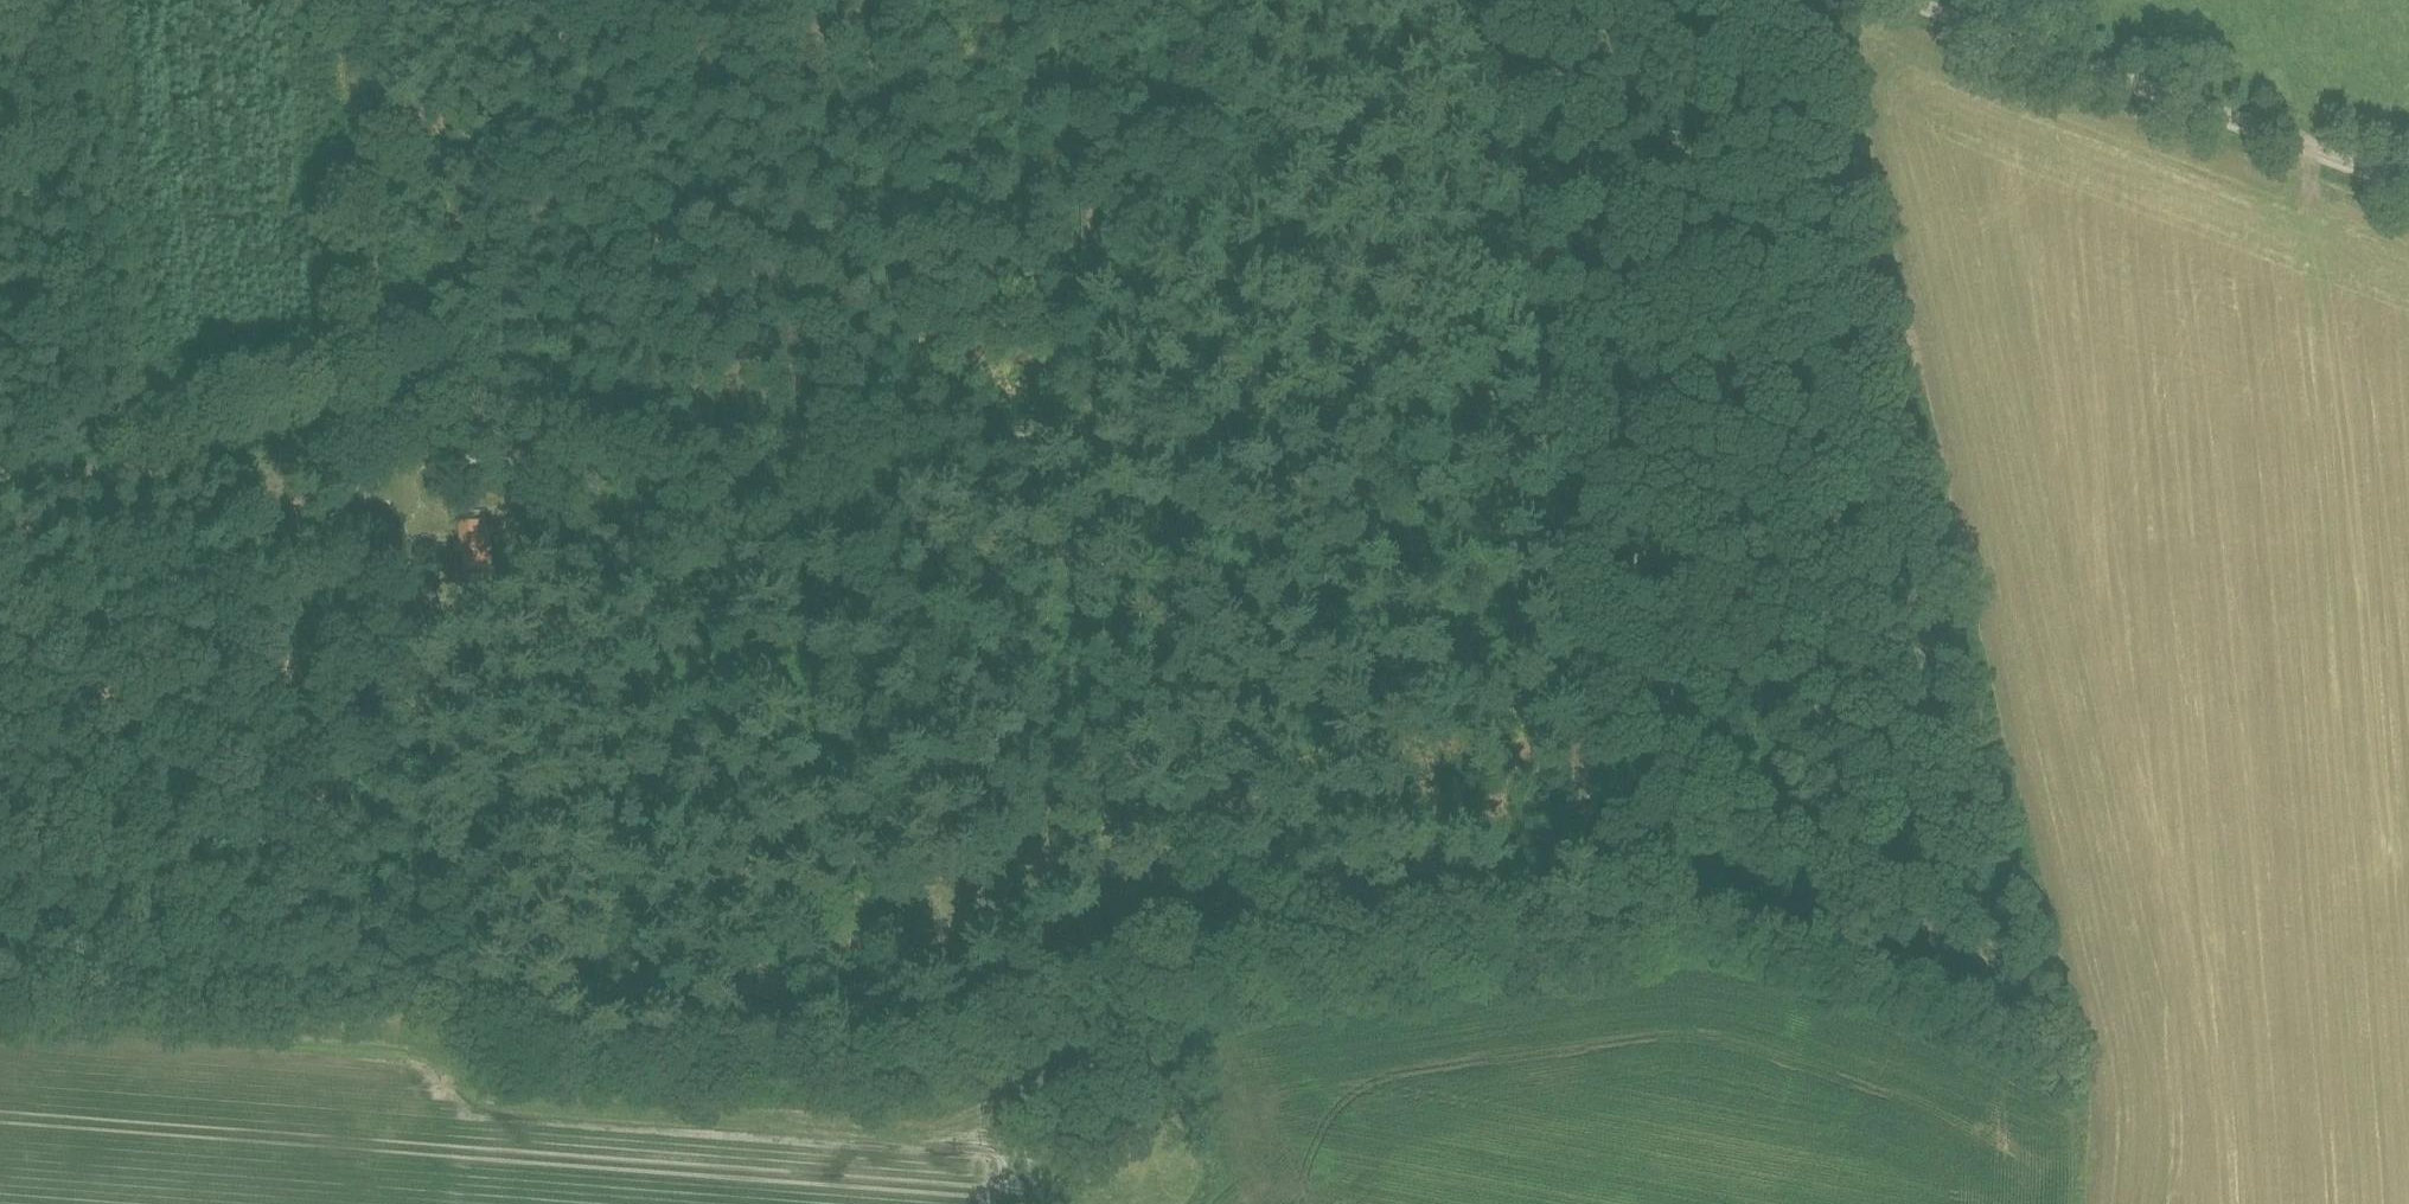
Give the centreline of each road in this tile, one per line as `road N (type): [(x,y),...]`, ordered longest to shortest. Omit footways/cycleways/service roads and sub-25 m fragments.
road 1 (track): [(2408,177),(1920,0)]
road 2 (track): [(348,1048),(0,1021)]

